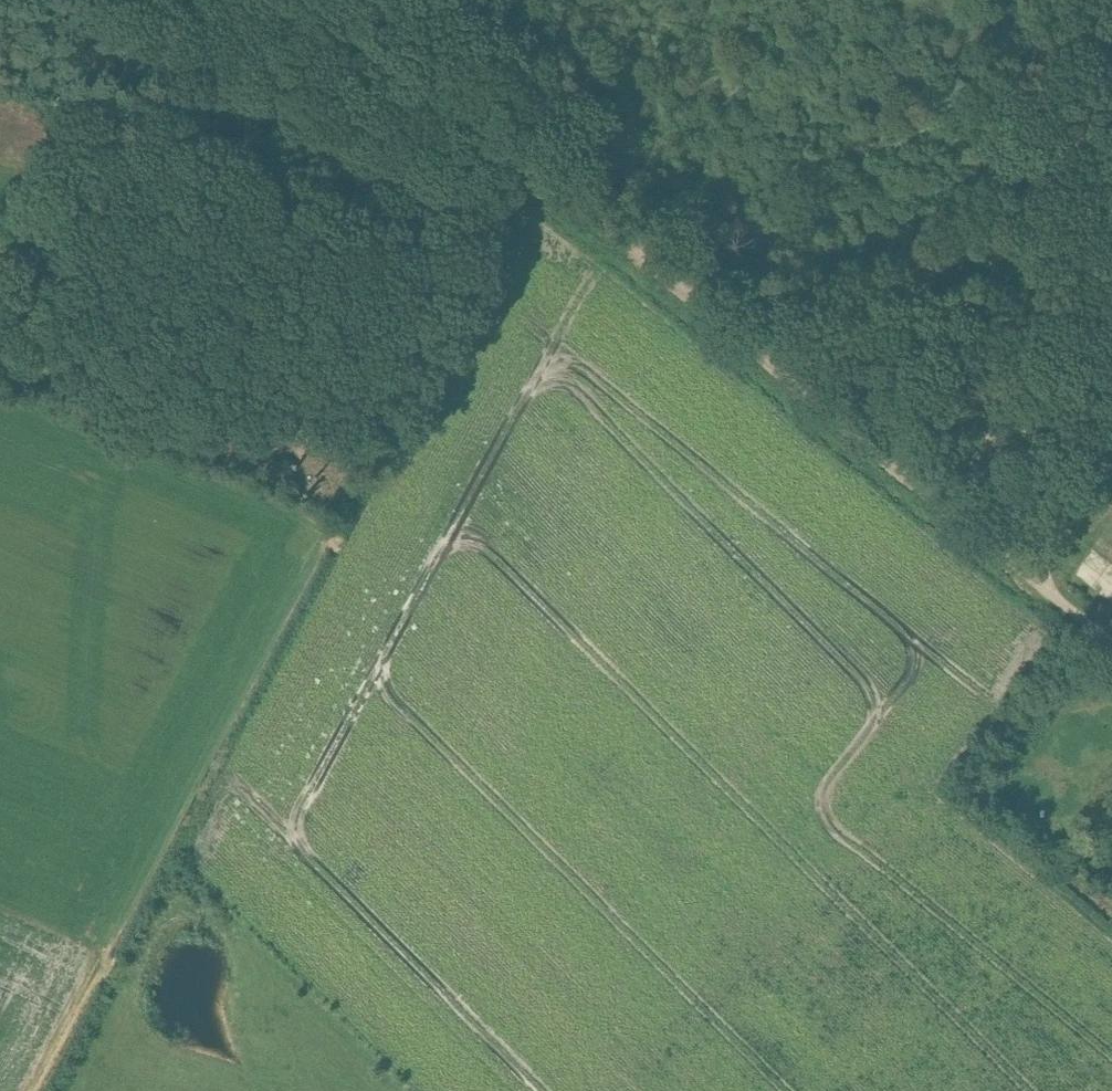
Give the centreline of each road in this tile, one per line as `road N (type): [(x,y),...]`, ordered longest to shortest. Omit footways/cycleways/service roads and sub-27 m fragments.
road 1 (track): [(1016,564),(309,0)]
road 2 (track): [(1111,638),(1016,564)]

